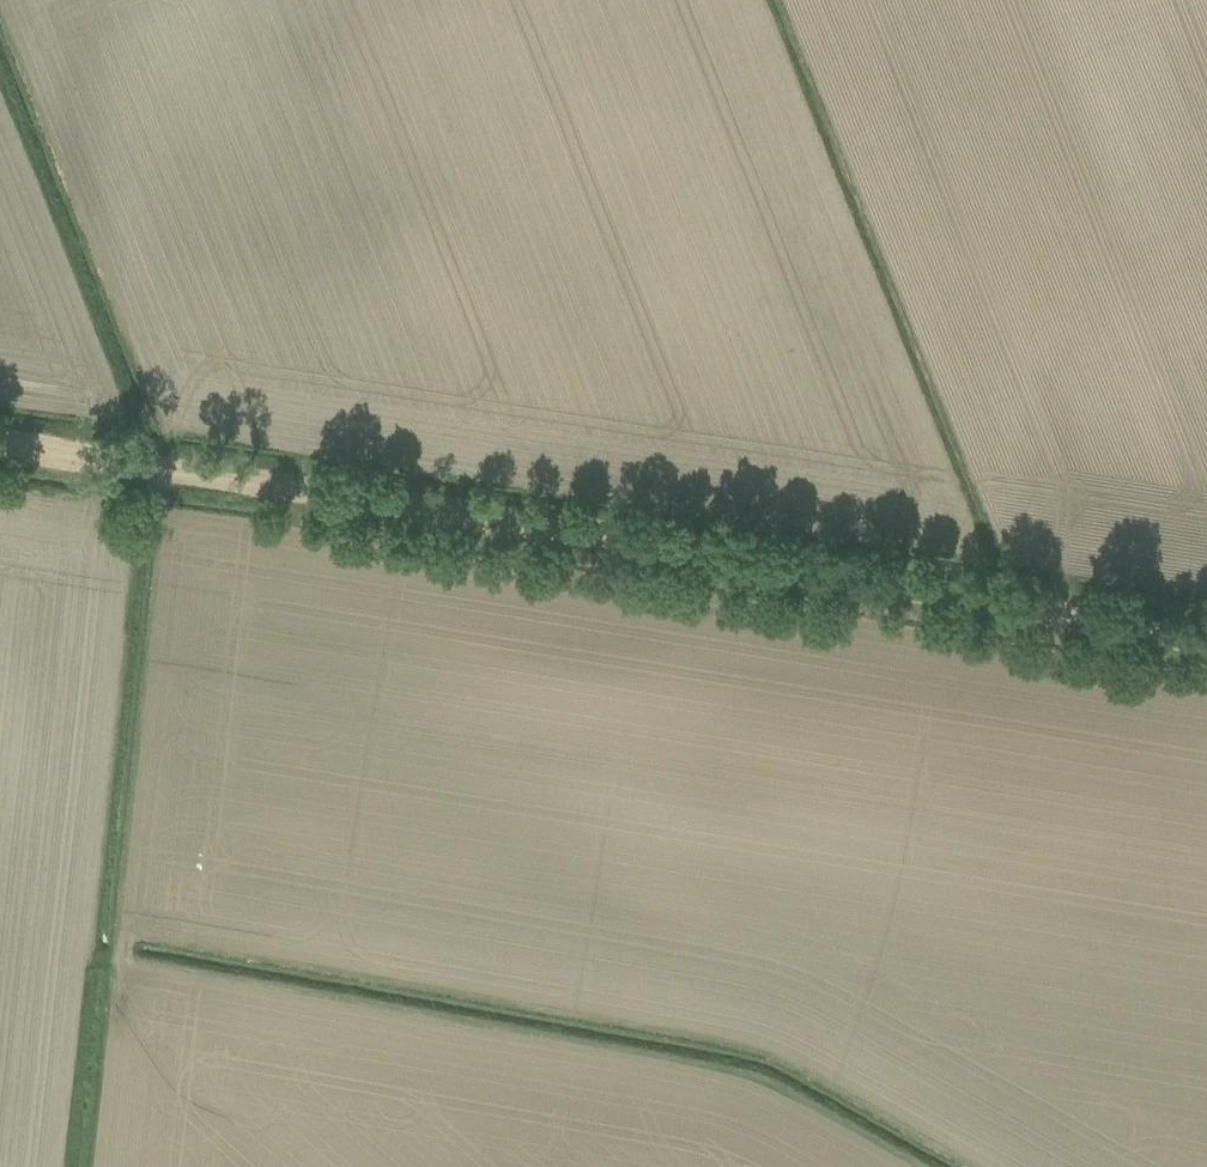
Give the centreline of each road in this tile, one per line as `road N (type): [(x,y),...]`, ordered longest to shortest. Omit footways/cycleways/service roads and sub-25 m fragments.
road 1 (track): [(1206,642),(0,436)]

